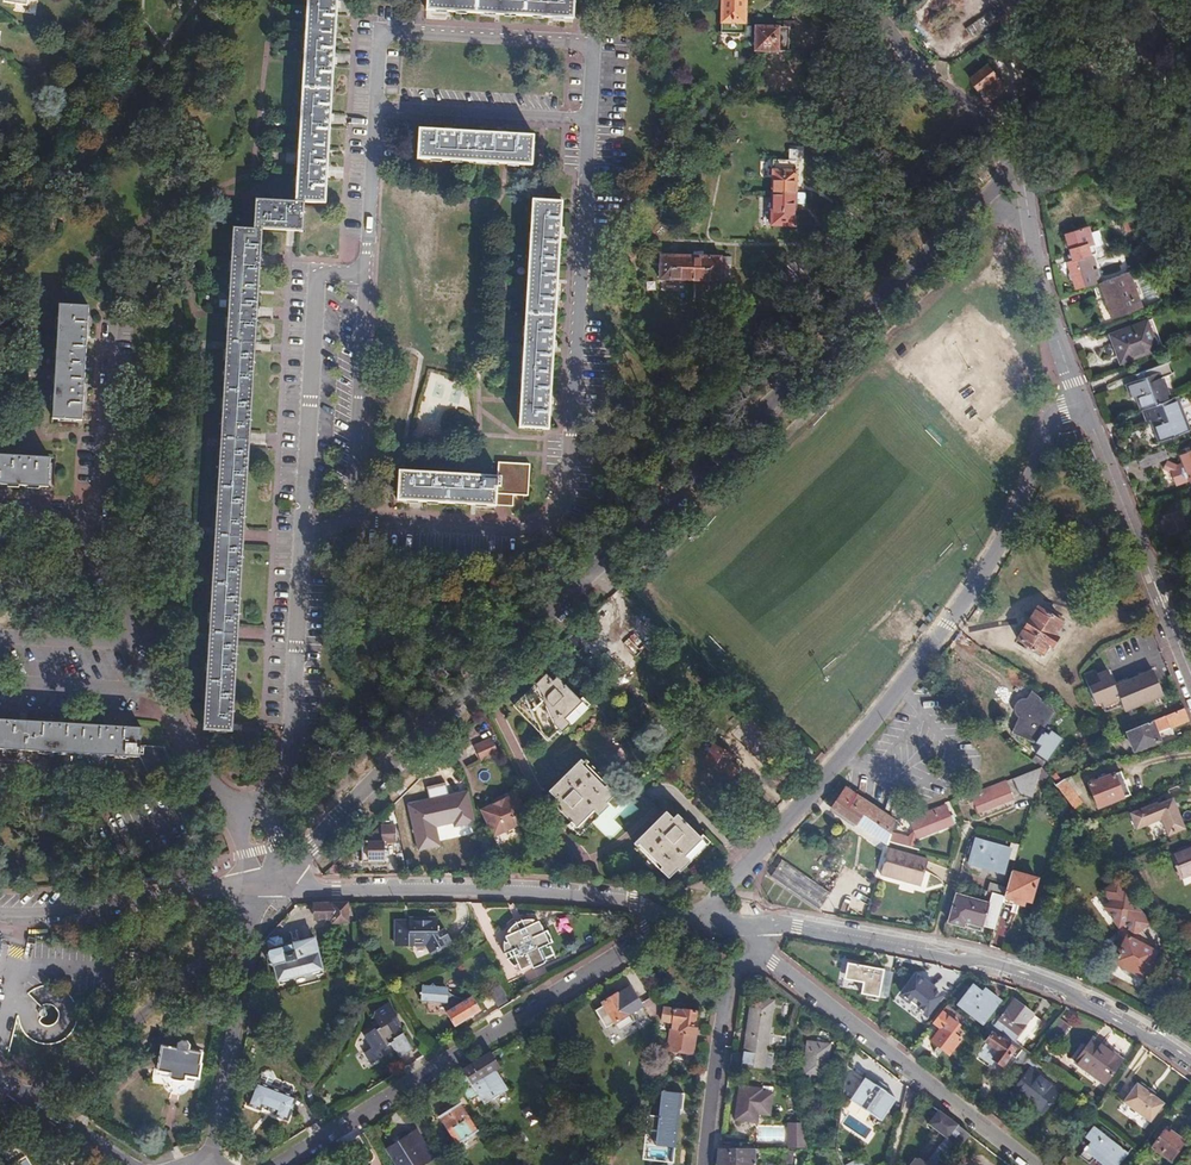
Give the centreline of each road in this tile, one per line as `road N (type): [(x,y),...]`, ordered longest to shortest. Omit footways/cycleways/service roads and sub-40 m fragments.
road 1 (unclassified): [(268,885),(1018,165)]
road 2 (residential): [(1081,402),(1050,426),(1001,543),(950,624),(694,921)]
road 3 (residential): [(1190,1059),(1025,972),(757,926)]
road 4 (residential): [(279,1164),(667,920)]
road 5 (residential): [(268,885),(572,894),(635,903),(667,920)]
road 6 (residential): [(590,122),(569,485),(551,519)]
road 7 (residential): [(758,949),(1033,1164)]
road 8 (residential): [(364,276),(316,273),(302,546)]
road 9 (unclassified): [(1081,402),(1190,681)]
road 10 (residential): [(381,31),(595,44),(590,122)]
road 11 (unclassified): [(26,1096),(142,1046),(204,963),(250,922)]
road 12 (residential): [(977,107),(774,290)]
road 13 (residential): [(268,885),(0,911)]
road 14 (unclassified): [(1018,165),(1057,336),(1081,402)]
road 15 (residential): [(250,922),(208,1164)]
road 16 (residential): [(350,520),(364,276)]
road 17 (residential): [(704,1164),(733,975),(758,949)]
road 18 (residential): [(590,122),(375,112)]
road 19 (residential): [(350,520),(519,530),(551,519)]
road 20 (unclassified): [(1024,159),(1110,73),(1190,75)]
road 21 (residential): [(111,317),(98,514)]
road 22 (residential): [(302,546),(292,728)]
road 23 (residential): [(165,692),(0,682)]
road 24 (residential): [(375,112),(364,276)]
road 25 (residential): [(977,107),(895,51),(862,0)]
road 26 (residential): [(0,635),(141,643)]
road 27 (residential): [(141,643),(95,551),(98,514)]
road 28 (motorway): [(0,110),(70,0)]
road 29 (residential): [(26,1096),(131,1164)]

